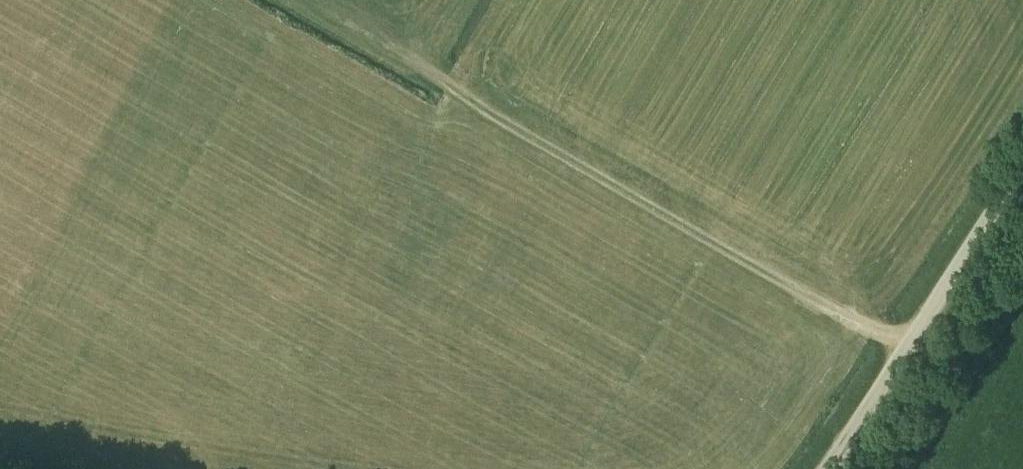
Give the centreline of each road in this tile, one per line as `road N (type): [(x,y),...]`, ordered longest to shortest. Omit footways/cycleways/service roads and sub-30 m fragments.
road 1 (unclassified): [(818,468),(1022,160)]

